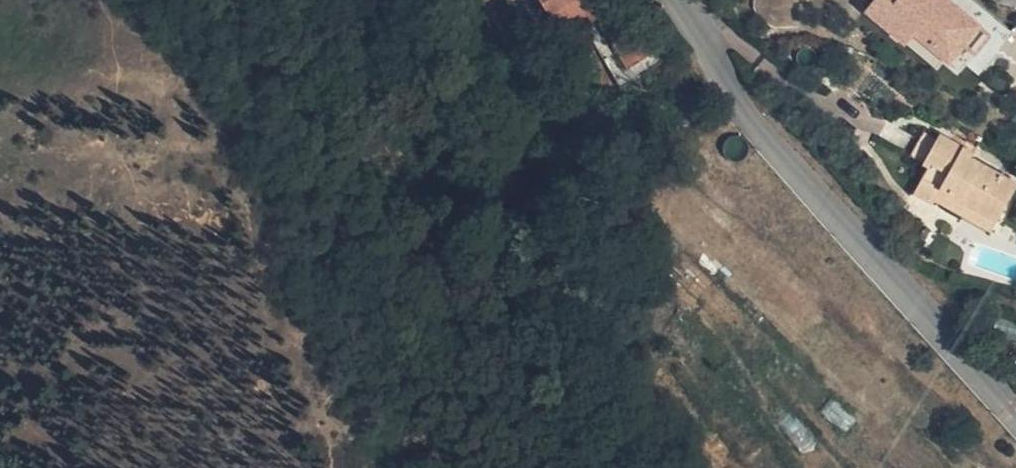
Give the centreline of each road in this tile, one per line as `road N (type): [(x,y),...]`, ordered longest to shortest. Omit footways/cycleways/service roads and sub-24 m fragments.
road 1 (residential): [(675,0),(1015,409)]

